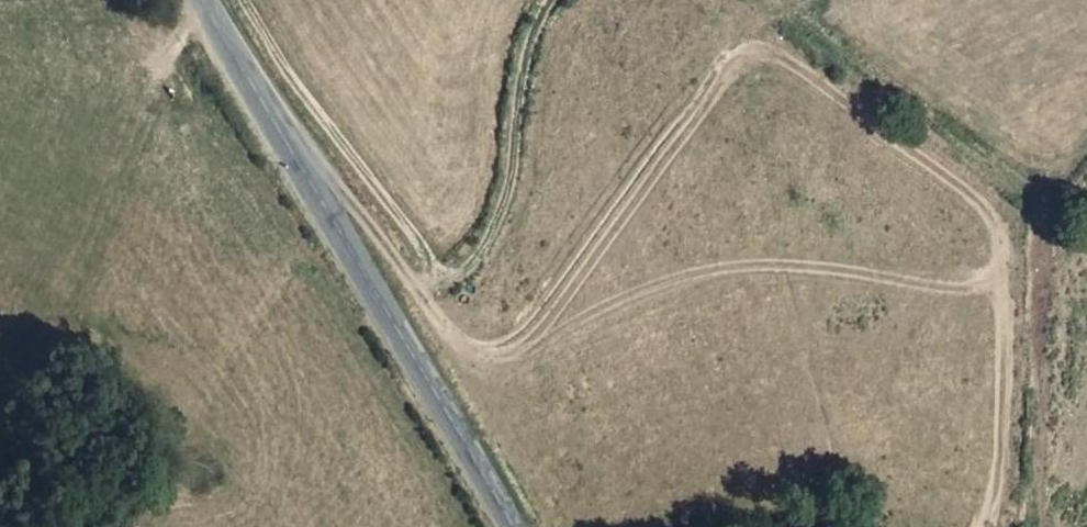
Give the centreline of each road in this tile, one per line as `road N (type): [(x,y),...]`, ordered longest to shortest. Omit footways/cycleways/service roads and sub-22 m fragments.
road 1 (track): [(299,167),(360,207),(436,323),(477,344),(516,340),(723,63),(759,49),(977,205),(996,244),(994,509),(986,526)]
road 2 (tertiary): [(515,526),(201,0)]
road 3 (track): [(409,280),(457,278),(503,211),(523,62),(551,0)]
road 4 (track): [(757,0),(1036,200)]
road 5 (track): [(1036,200),(1052,428),(1045,526)]

